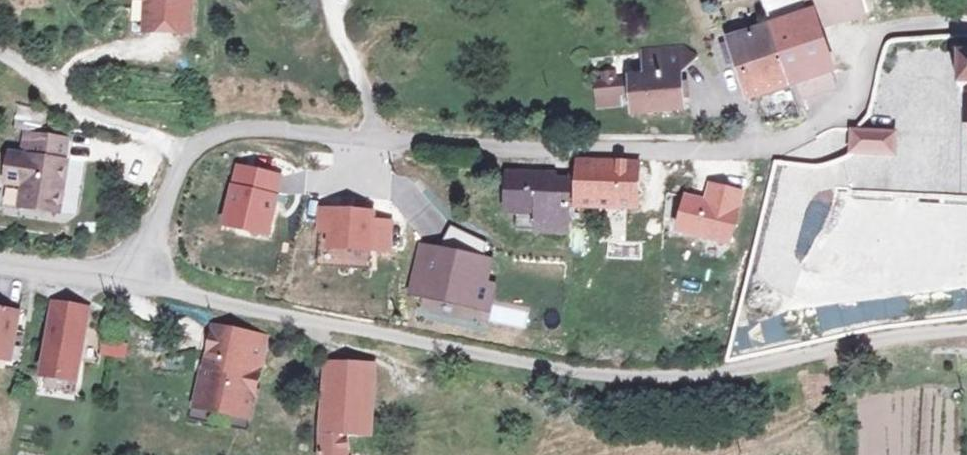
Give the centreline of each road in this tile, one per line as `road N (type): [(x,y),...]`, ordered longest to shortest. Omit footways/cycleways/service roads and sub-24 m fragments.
road 1 (residential): [(966,12),(900,21),(878,34),(862,89),(838,119),(761,145),(584,150),(254,128),(215,135),(182,160),(152,227),(139,281)]
road 2 (residential): [(966,330),(705,376),(626,378),(458,352),(139,281)]
road 3 (track): [(506,218),(374,140)]
road 4 (residential): [(139,281),(0,266)]

